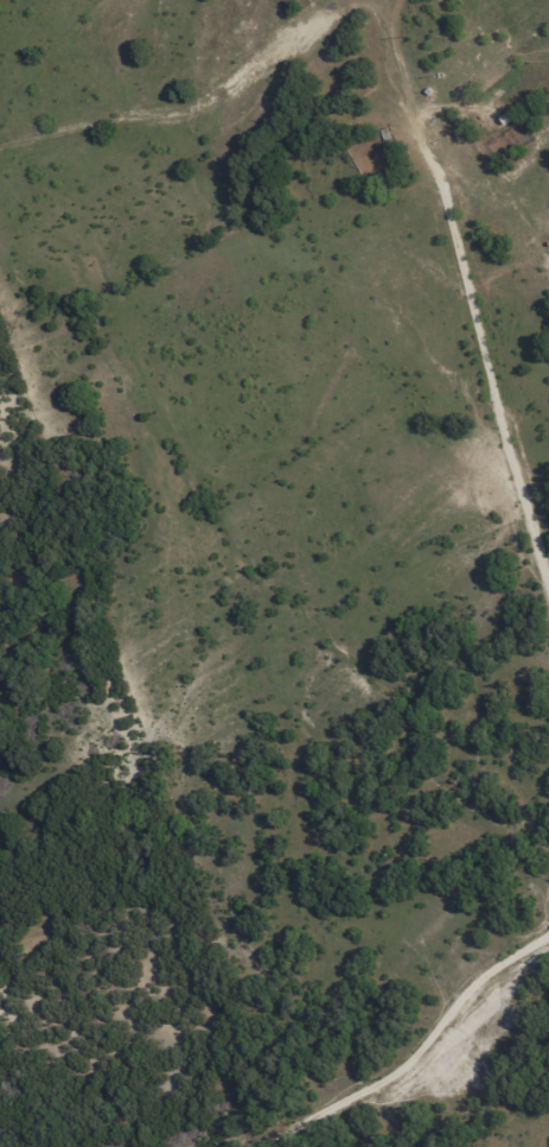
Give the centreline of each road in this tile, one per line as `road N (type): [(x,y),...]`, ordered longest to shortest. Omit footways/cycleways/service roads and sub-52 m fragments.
road 1 (track): [(0,156),(172,132),(288,49),(358,49),(406,72),(443,179),(548,611)]
road 2 (track): [(548,935),(457,993),(410,1064),(364,1102),(272,1146)]

